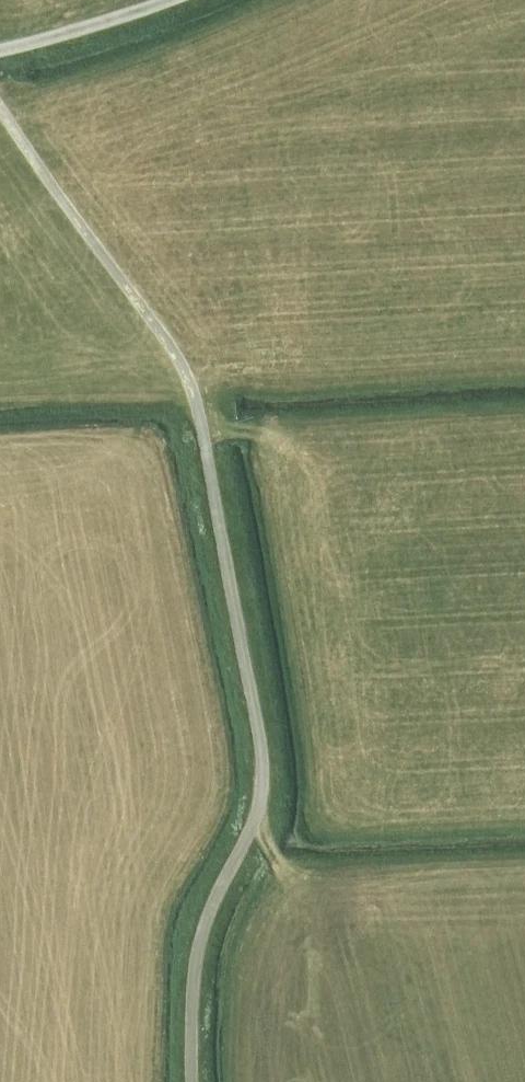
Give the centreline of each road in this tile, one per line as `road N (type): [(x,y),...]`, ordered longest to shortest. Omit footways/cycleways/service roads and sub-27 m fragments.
road 1 (unclassified): [(0,51),(160,0)]

